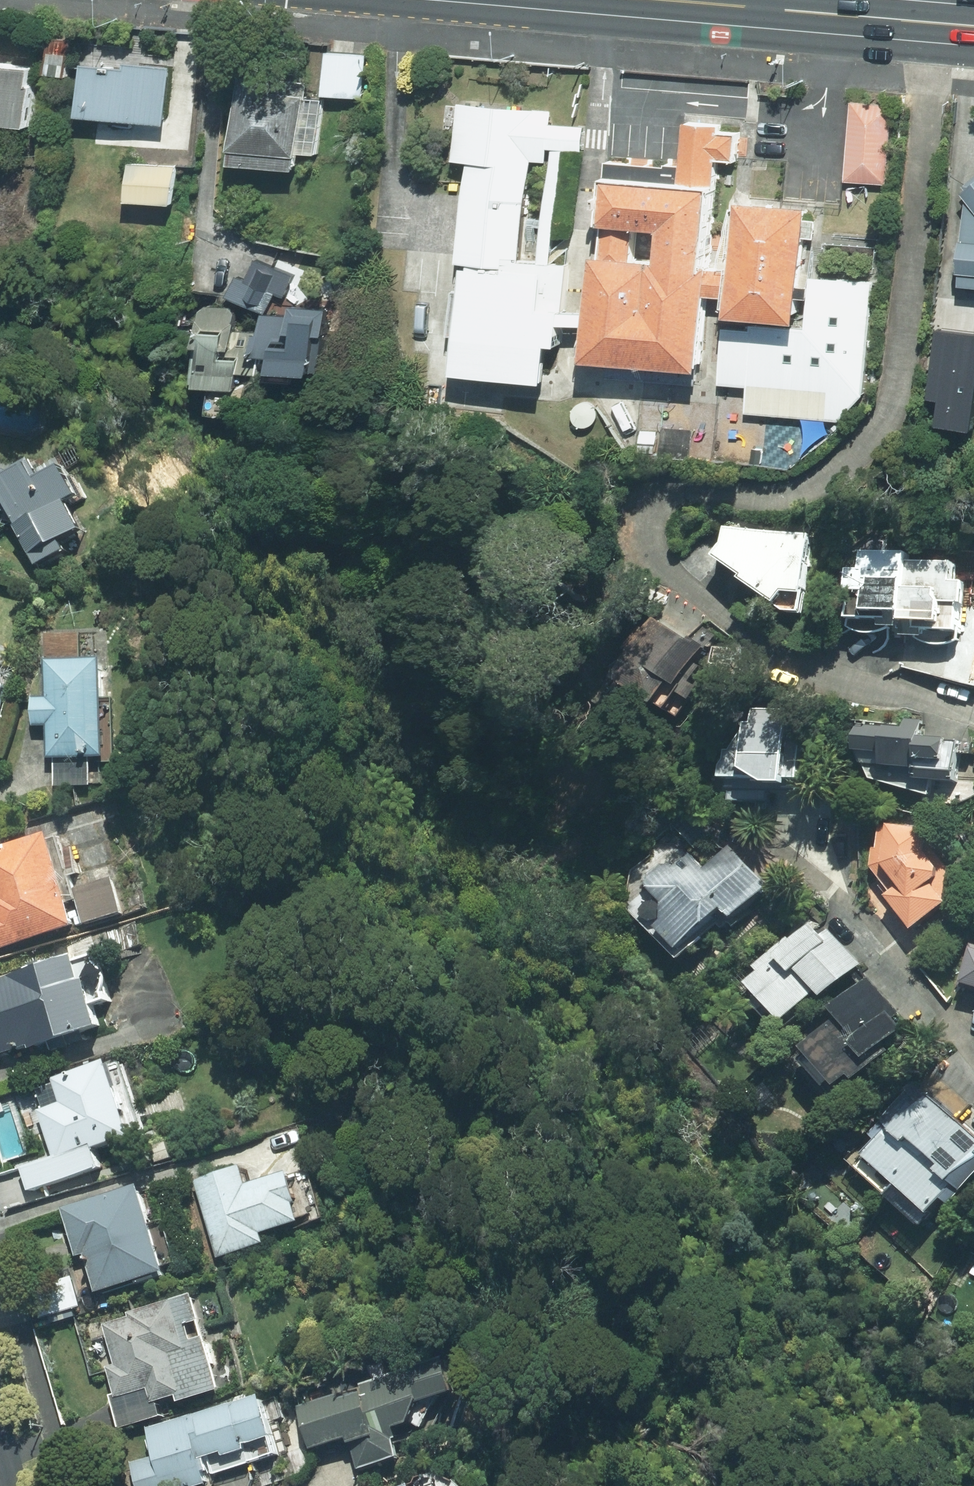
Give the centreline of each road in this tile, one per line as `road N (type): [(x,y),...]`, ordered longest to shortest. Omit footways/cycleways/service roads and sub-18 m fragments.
road 1 (residential): [(939,23),(900,356),(864,450),(796,498),(660,497),(631,521),(635,547),(657,569),(786,663),(973,712)]
road 2 (residential): [(807,811),(831,878),(870,949),(973,1076)]
road 3 (primary): [(671,0),(939,23)]

